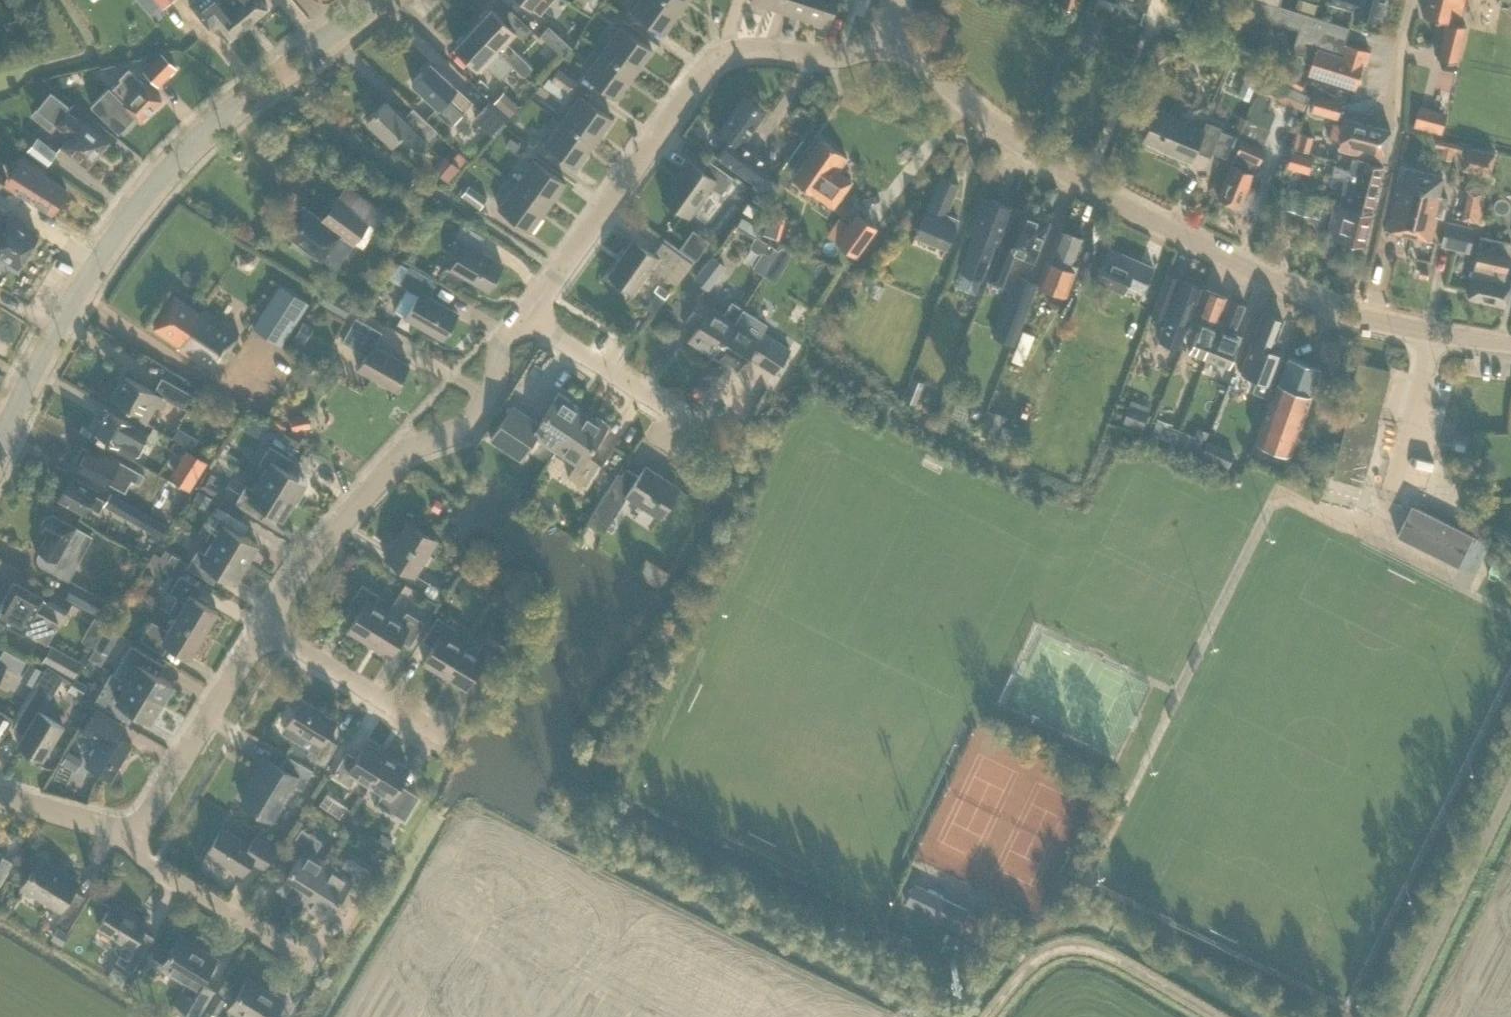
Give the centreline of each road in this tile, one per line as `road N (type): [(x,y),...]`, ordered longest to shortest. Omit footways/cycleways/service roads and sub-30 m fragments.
road 1 (unclassified): [(1510,344),(1354,314),(1089,193),(971,109),(907,30)]
road 2 (tertiary): [(0,447),(68,306),(175,162),(376,0)]
road 3 (residential): [(527,313),(701,73),(722,55),(851,53),(907,30)]
road 4 (residential): [(264,626),(303,561),(406,446),(467,425),(498,375),(504,338),(527,313)]
road 5 (track): [(1218,1016),(1102,951),(1076,946),(1028,965),(988,1016)]
road 6 (track): [(1510,791),(1397,1016)]
road 7 (residential): [(132,826),(148,815),(264,626)]
road 8 (residential): [(312,962),(148,864),(132,826)]
road 9 (residential): [(437,732),(264,626)]
road 10 (residential): [(690,422),(527,313)]
road 11 (residential): [(0,794),(132,826)]

